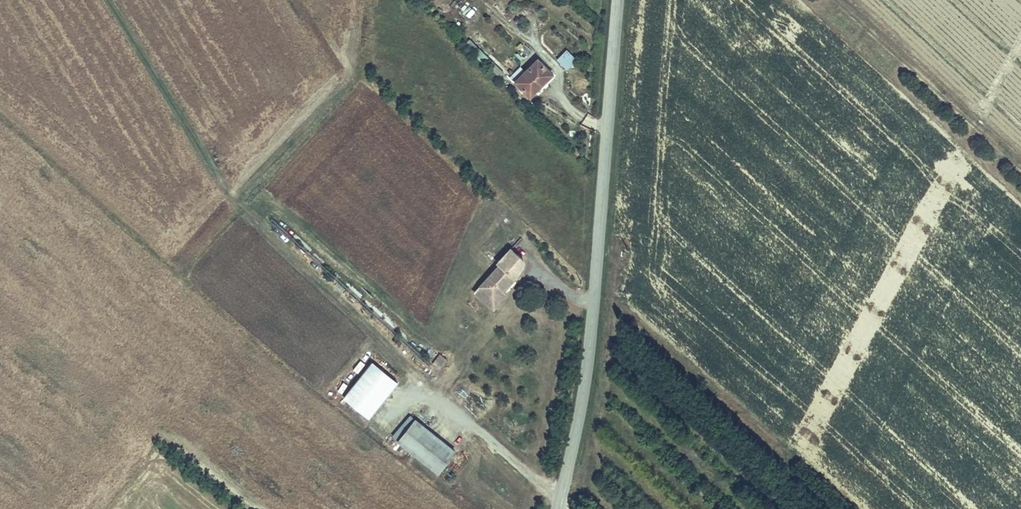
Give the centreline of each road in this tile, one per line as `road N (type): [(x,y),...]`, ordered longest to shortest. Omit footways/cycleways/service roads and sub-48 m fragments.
road 1 (track): [(772,508),(1020,36)]
road 2 (tertiary): [(557,508),(580,414),(619,0)]

